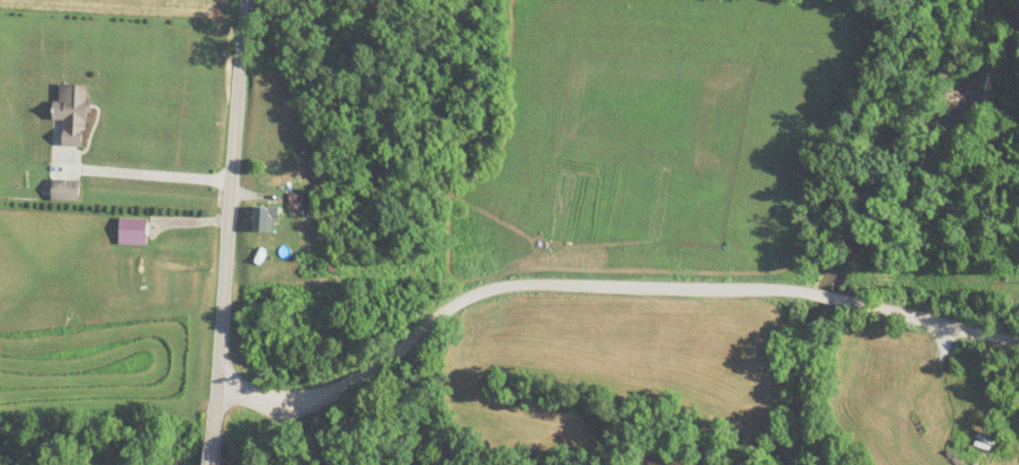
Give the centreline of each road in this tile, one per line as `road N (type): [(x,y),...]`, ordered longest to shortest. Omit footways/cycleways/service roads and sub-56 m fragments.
road 1 (residential): [(220,393),(360,381),(495,285),(803,291)]
road 2 (tertiary): [(214,434),(244,0)]
road 3 (residential): [(856,303),(1018,344)]

